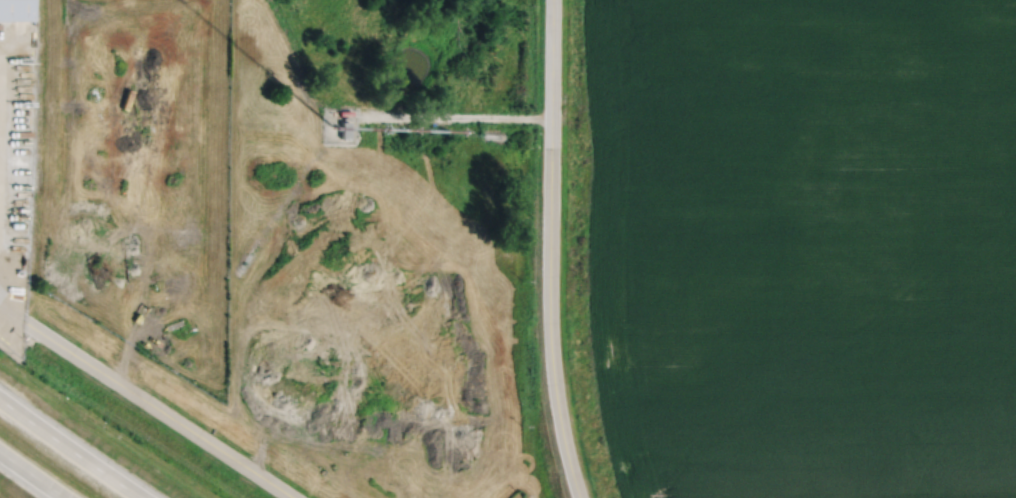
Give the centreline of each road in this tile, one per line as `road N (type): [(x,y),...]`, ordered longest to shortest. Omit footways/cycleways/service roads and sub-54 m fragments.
road 1 (residential): [(580,497),(551,353),(552,0)]
road 2 (residential): [(294,497),(25,323)]
road 3 (motorway): [(142,497),(0,400)]

